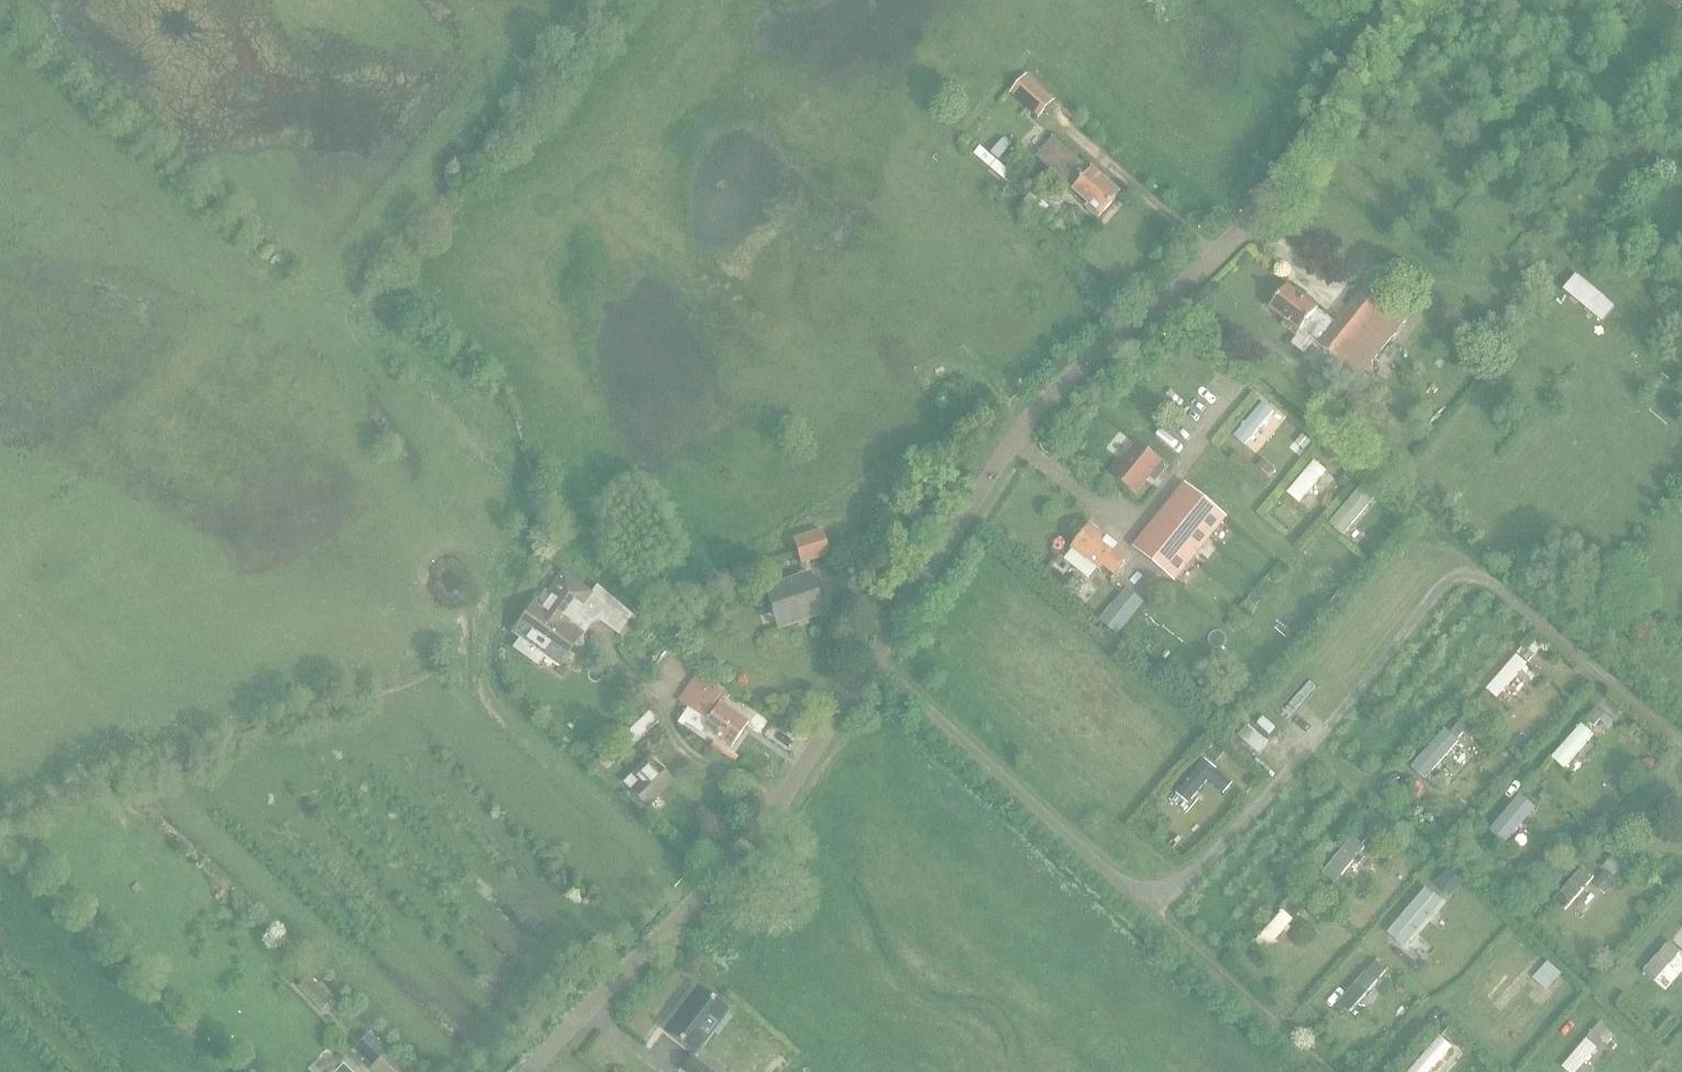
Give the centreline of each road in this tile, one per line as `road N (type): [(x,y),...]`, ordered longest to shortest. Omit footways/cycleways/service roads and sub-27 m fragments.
road 1 (unclassified): [(1391,0),(1253,212),(1023,423),(752,824),(545,1071)]
road 2 (track): [(1153,912),(1473,563),(1681,741)]
road 3 (track): [(870,648),(1325,1071)]
road 4 (track): [(1681,149),(1663,158),(1634,139),(1553,57),(1391,267),(1322,287),(1242,222)]

